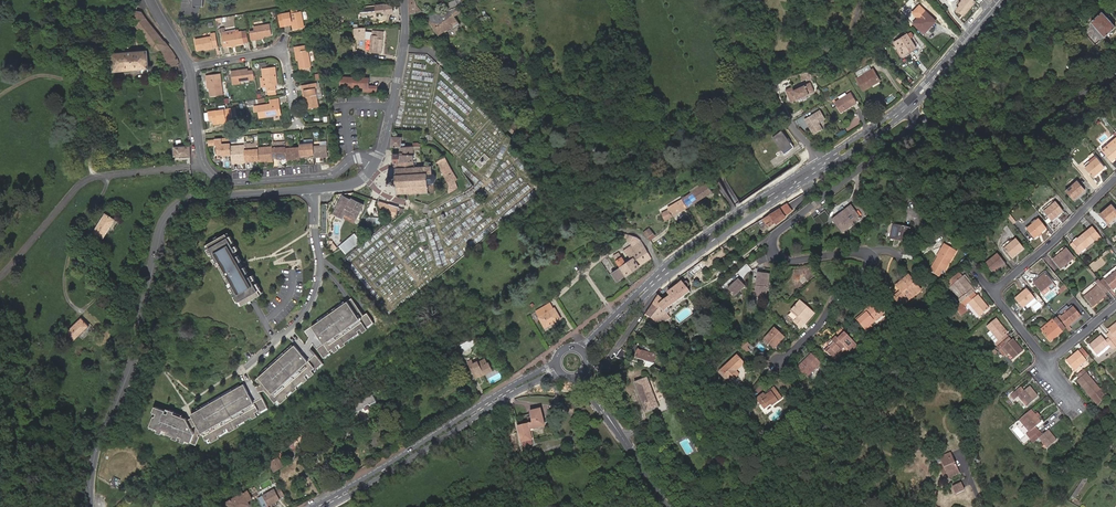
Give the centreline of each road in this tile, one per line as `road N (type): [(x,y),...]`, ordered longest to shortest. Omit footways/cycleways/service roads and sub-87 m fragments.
road 1 (tertiary): [(374,163),(351,185),(193,200),(168,217),(128,368),(98,443),(90,506)]
road 2 (track): [(439,61),(516,138),(549,188),(588,216),(642,237),(669,275)]
road 3 (tertiary): [(819,161),(676,255),(574,347)]
road 4 (tertiary): [(587,360),(669,275),(824,169)]
road 5 (residential): [(921,120),(771,245),(782,263),(870,253)]
road 6 (tertiary): [(557,357),(312,506)]
road 7 (residential): [(374,163),(356,158),(332,175),(219,179),(202,159),(189,69)]
road 8 (tertiary): [(326,506),(506,398),(564,375)]
road 9 (residential): [(1115,78),(1021,132),(921,120)]
road 10 (track): [(0,96),(36,76),(83,81),(92,89),(94,176)]
road 11 (residential): [(747,0),(777,98),(819,161)]
road 12 (residential): [(1115,179),(992,293)]
road 13 (tertiary): [(374,163),(398,80),(404,0)]
road 14 (track): [(110,175),(68,263),(65,293),(82,311)]
road 15 (residential): [(870,253),(873,266),(778,364)]
road 16 (tertiary): [(909,109),(994,7)]
road 17 (tertiary): [(994,7),(904,104)]

